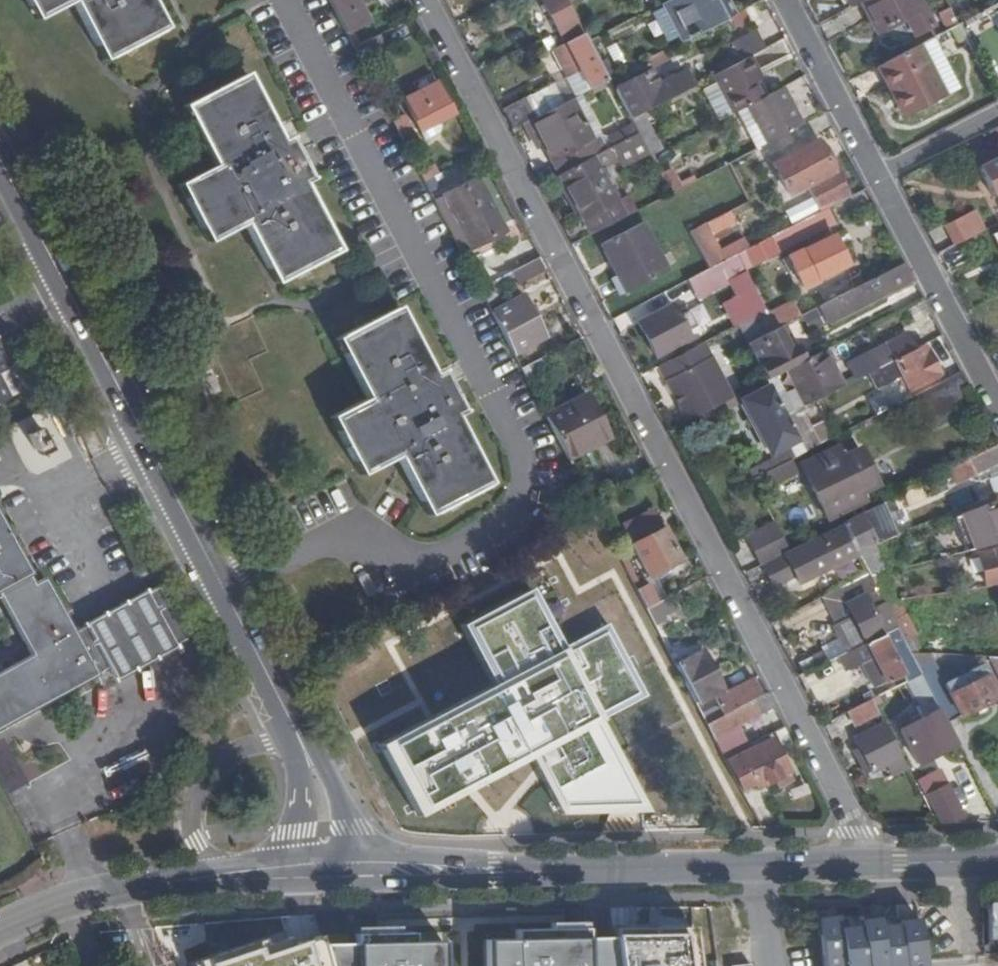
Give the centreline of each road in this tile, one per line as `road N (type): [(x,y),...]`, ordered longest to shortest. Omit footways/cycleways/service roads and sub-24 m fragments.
road 1 (residential): [(434,0),(857,835),(860,866)]
road 2 (residential): [(287,0),(534,473),(531,502),(510,526),(444,566),(416,569),(332,539),(221,589)]
road 3 (secondary): [(758,868),(325,878)]
road 4 (secondary): [(221,589),(66,286)]
road 5 (secondary): [(325,878),(320,784),(221,589)]
road 6 (residential): [(879,177),(997,404)]
road 7 (residential): [(787,0),(879,177)]
road 8 (secondary): [(325,878),(127,893)]
road 9 (secondary): [(66,286),(0,160)]
road 10 (secondary): [(997,861),(860,866)]
road 11 (secondary): [(127,893),(78,898),(0,931)]
road 12 (residential): [(879,177),(997,115)]

